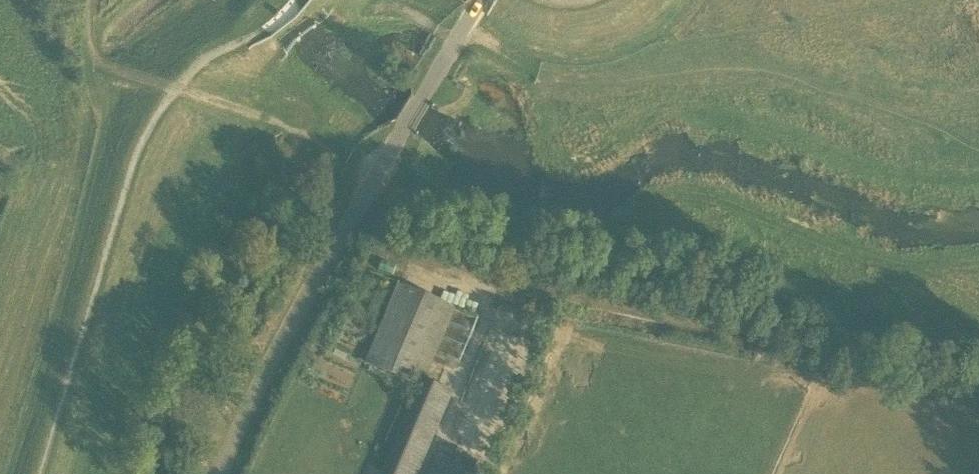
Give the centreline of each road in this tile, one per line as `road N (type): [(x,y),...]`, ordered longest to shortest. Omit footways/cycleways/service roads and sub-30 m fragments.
road 1 (unclassified): [(219,473),(251,401),(485,0)]

